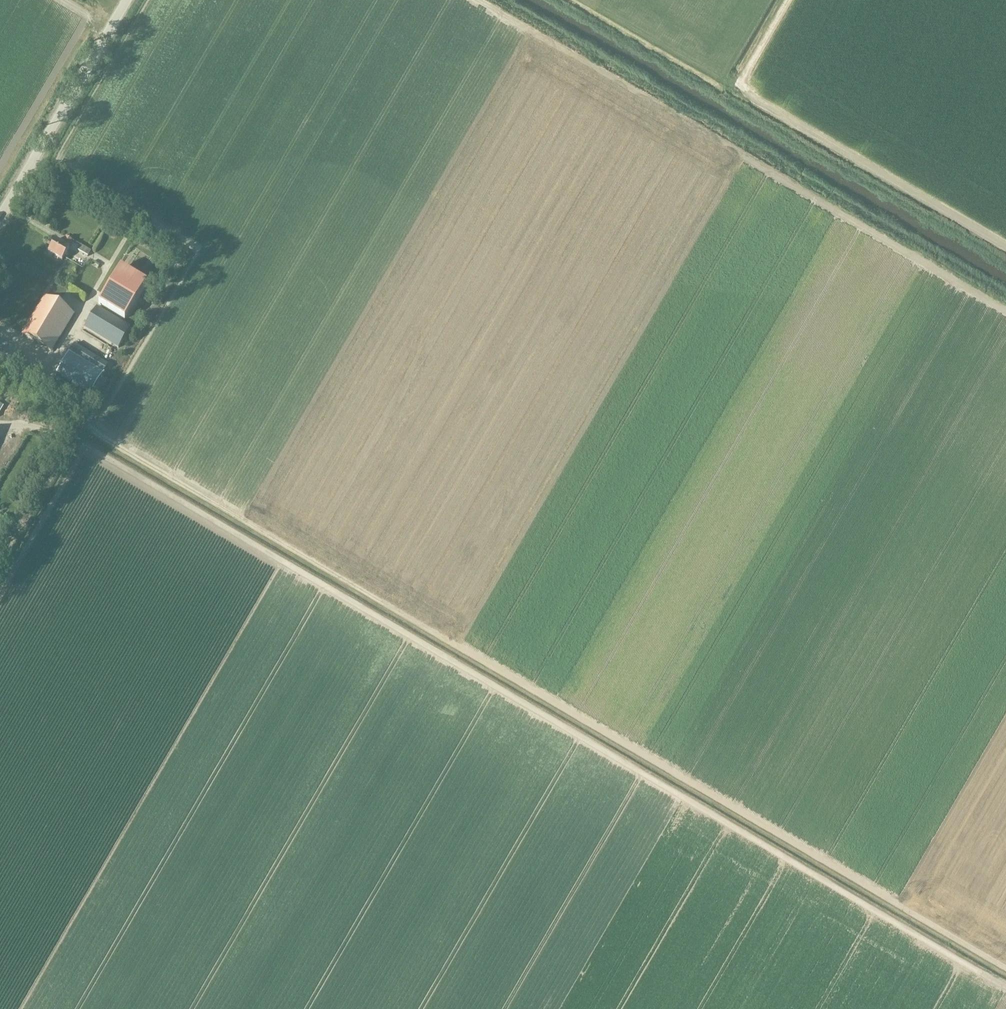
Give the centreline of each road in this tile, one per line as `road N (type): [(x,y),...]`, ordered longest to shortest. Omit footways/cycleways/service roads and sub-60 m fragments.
road 1 (unclassified): [(0,217),(127,0)]

